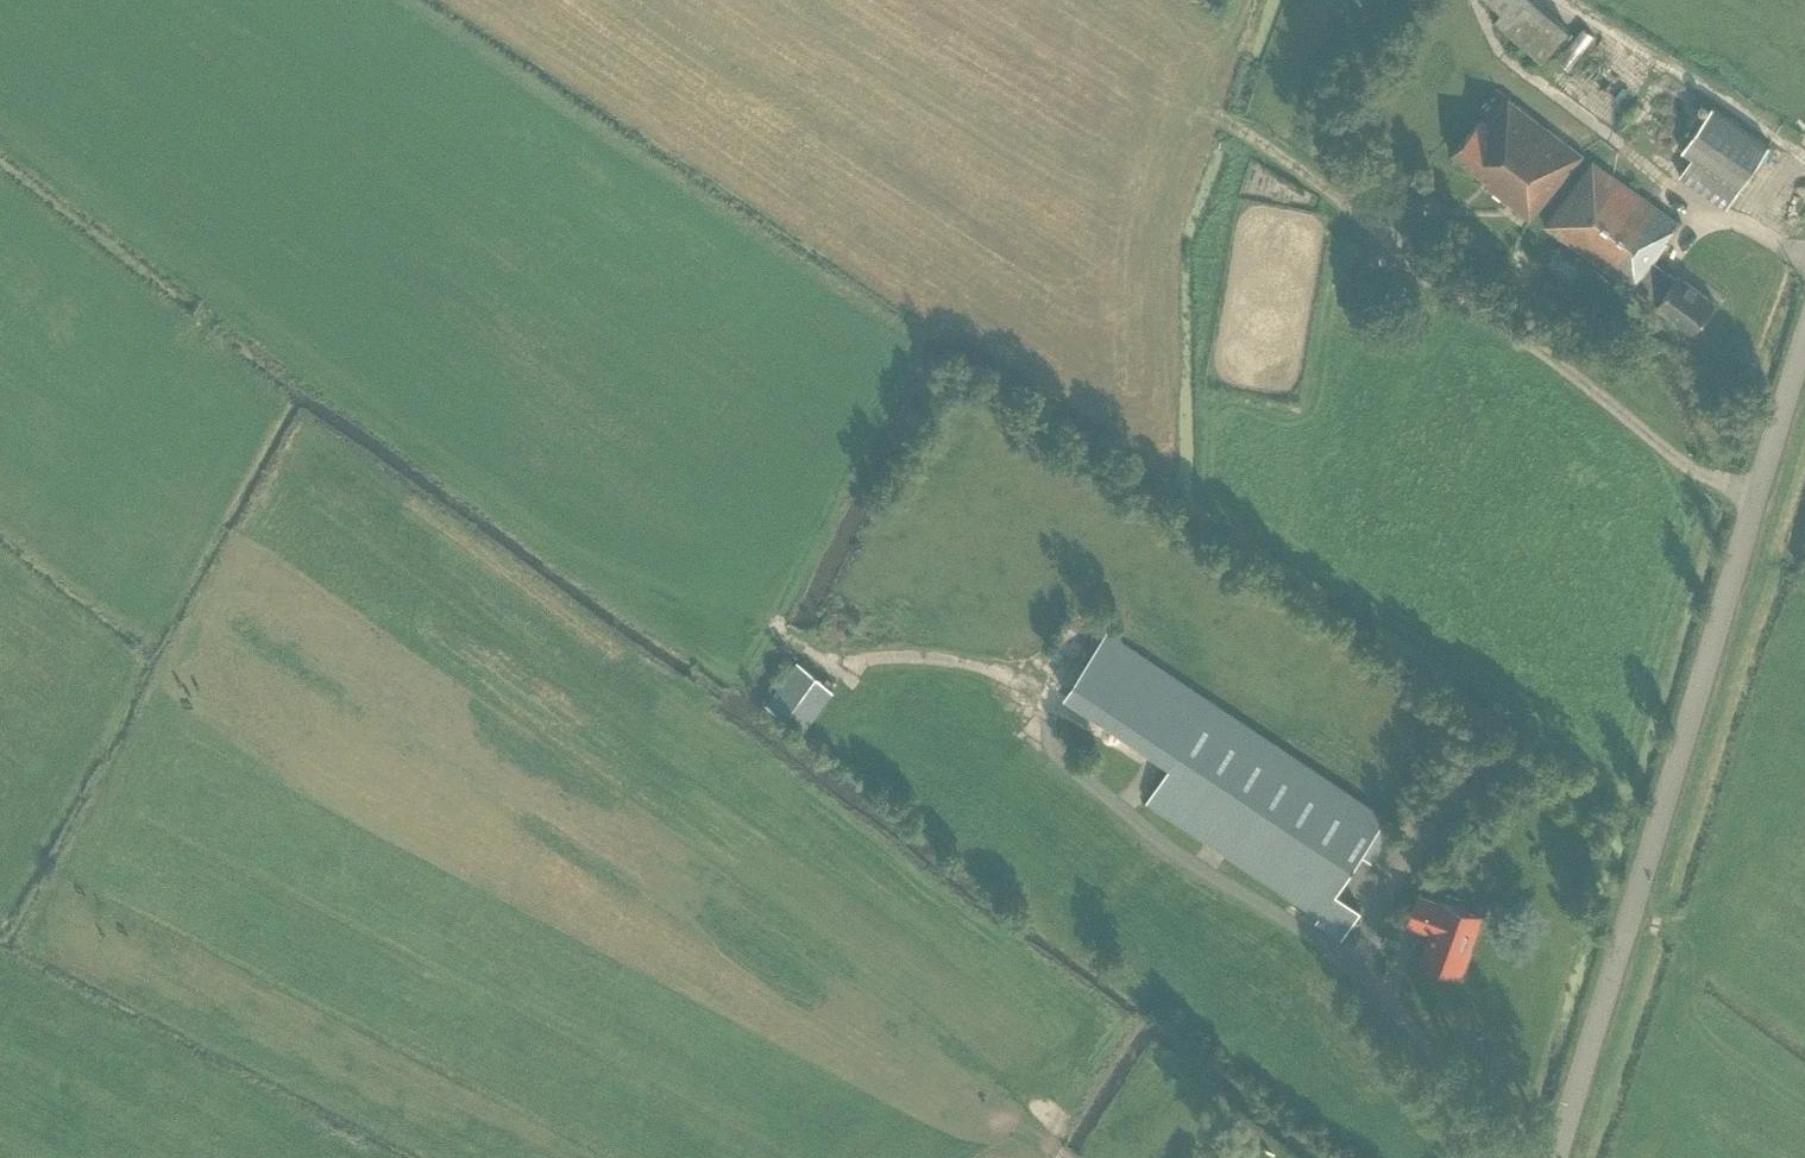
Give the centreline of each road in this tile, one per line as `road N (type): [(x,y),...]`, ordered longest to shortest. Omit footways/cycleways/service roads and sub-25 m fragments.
road 1 (unclassified): [(1550,1157),(1692,705)]
road 2 (unclassified): [(1692,705),(1804,352)]

